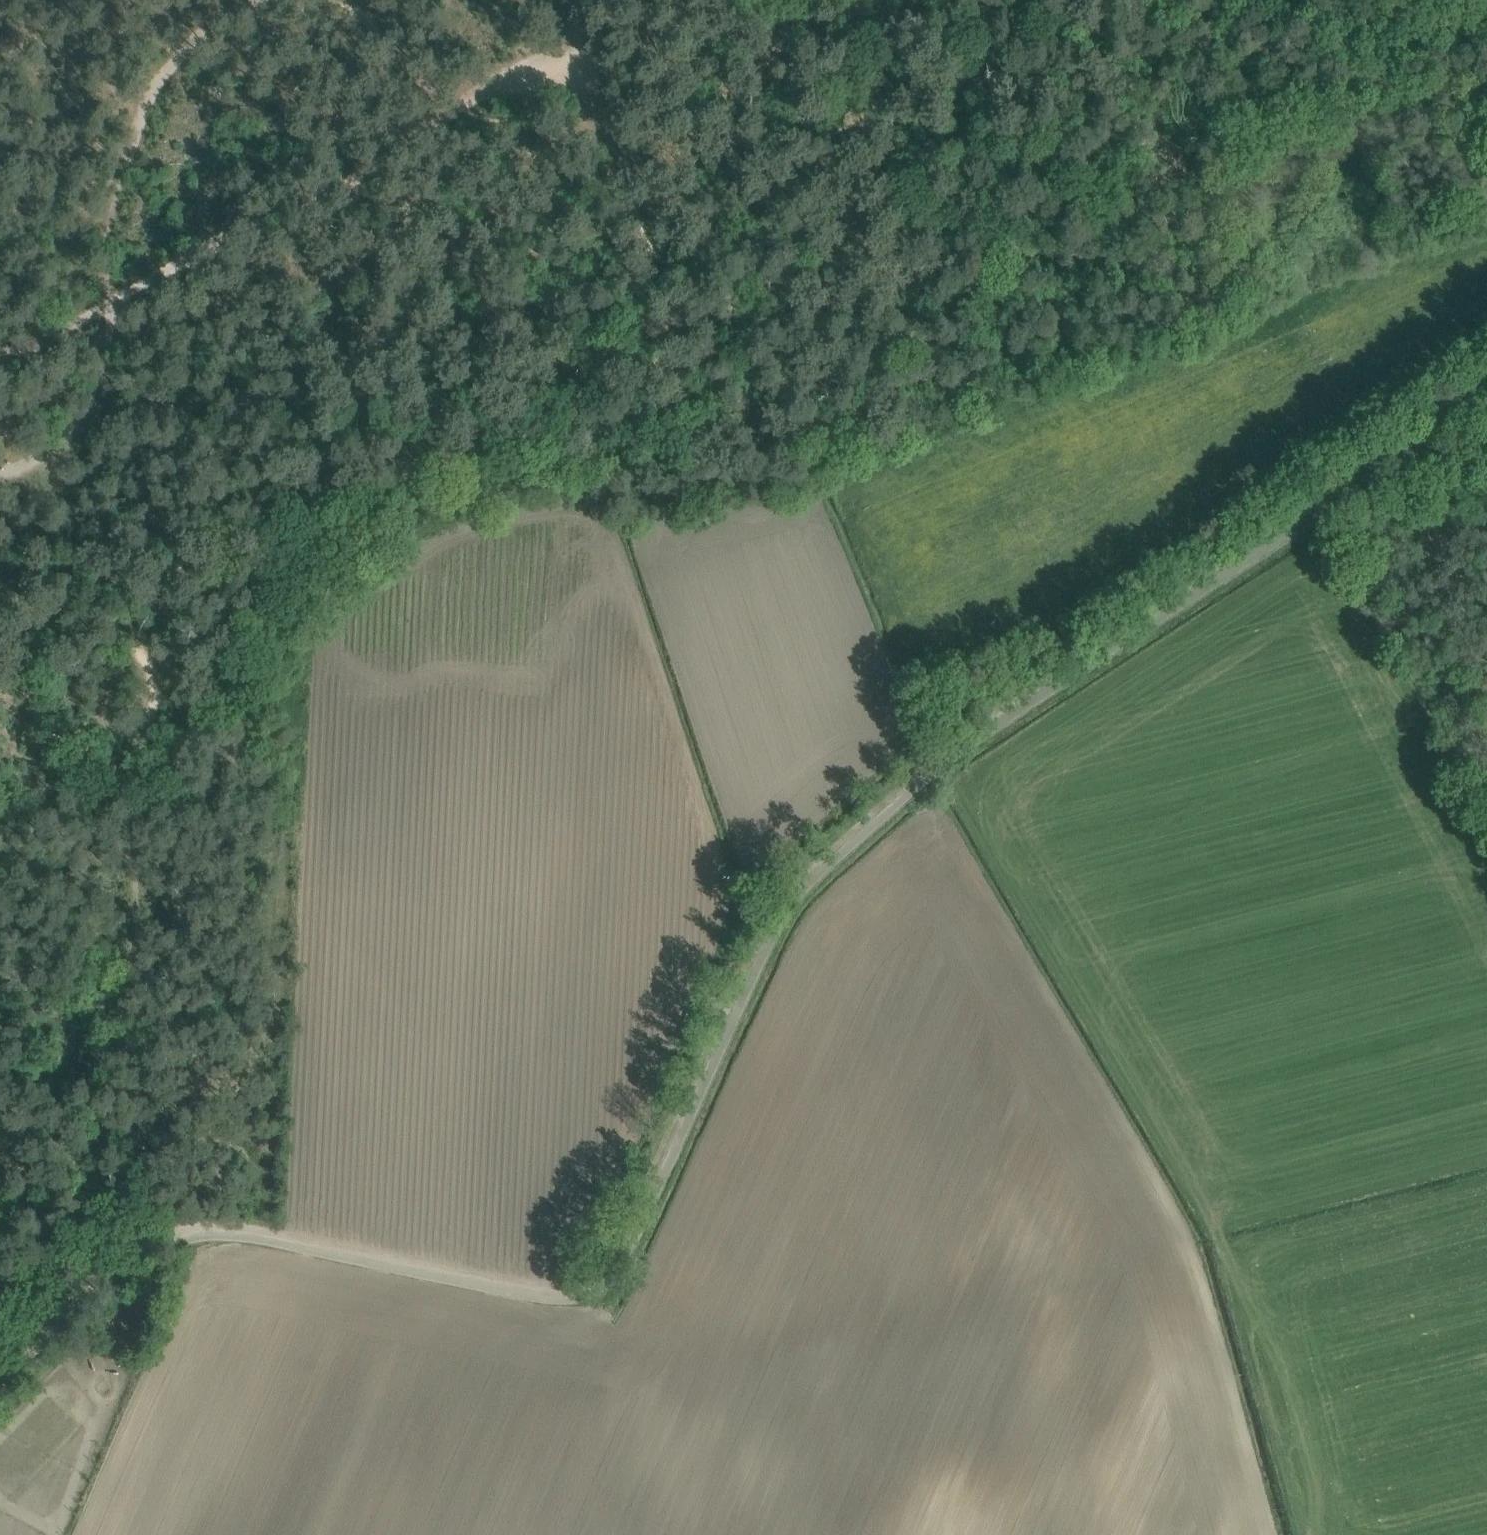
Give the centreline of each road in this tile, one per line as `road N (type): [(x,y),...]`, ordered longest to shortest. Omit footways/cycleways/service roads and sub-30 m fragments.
road 1 (track): [(112,302),(354,183),(489,95),(615,56),(749,0)]
road 2 (track): [(241,0),(151,91),(124,150),(105,251),(112,302),(0,359)]

